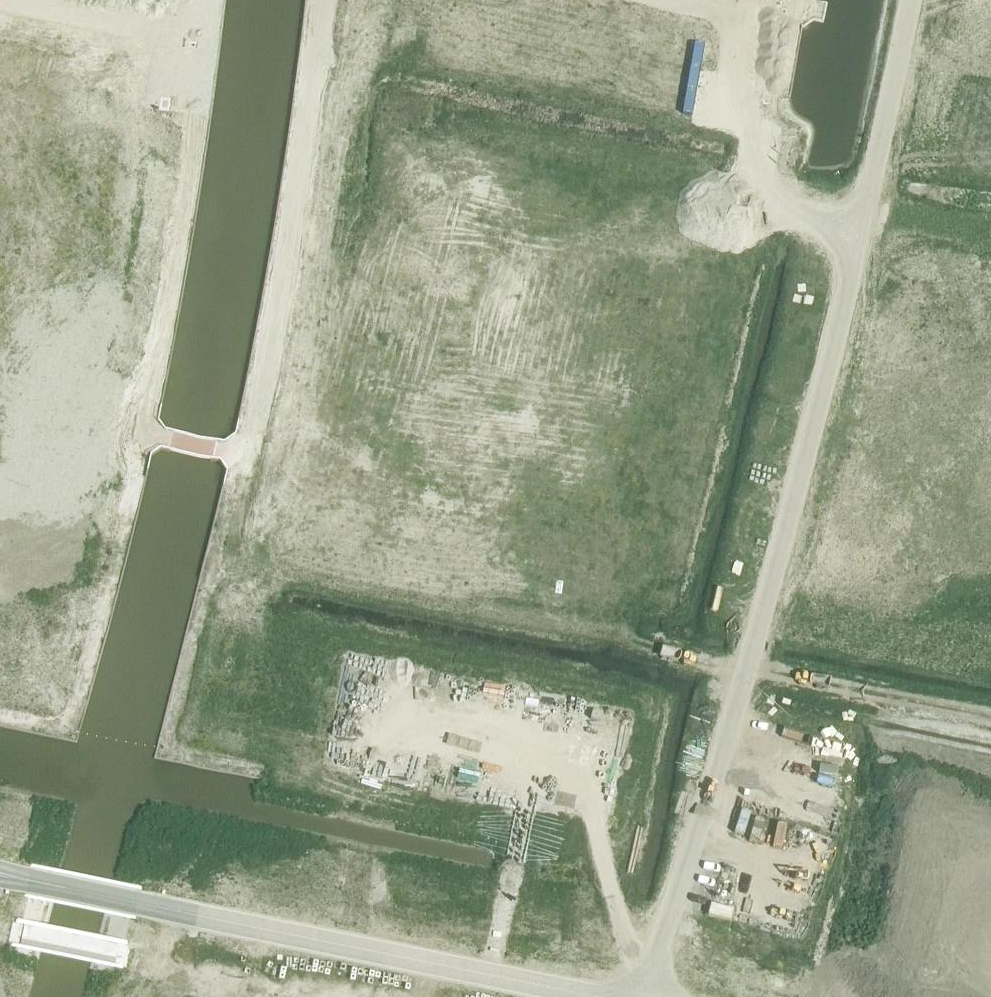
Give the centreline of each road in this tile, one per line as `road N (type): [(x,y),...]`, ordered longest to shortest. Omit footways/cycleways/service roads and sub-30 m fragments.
road 1 (residential): [(324,0),(247,461),(205,638),(214,796),(195,915)]
road 2 (residential): [(644,996),(768,591),(860,233)]
road 3 (tertiary): [(597,996),(195,915)]
road 4 (residential): [(782,12),(756,205),(860,233)]
road 5 (residential): [(860,233),(909,0)]
road 6 (track): [(200,40),(1,0)]
road 7 (tertiary): [(195,915),(27,881)]

